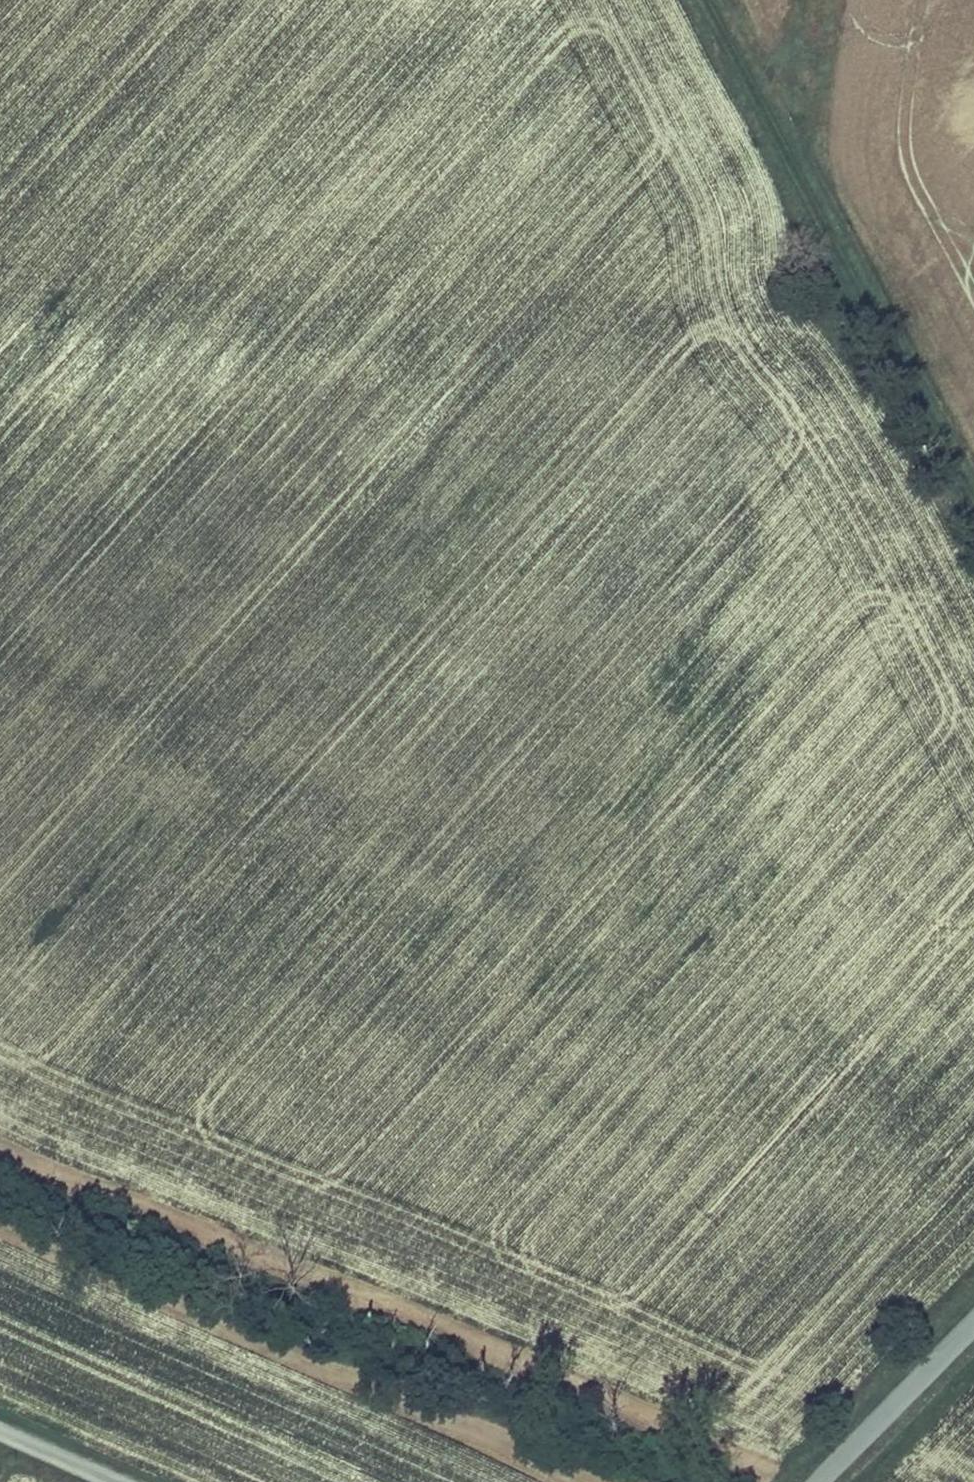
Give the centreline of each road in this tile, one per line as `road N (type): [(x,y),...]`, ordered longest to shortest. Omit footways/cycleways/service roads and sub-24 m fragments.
road 1 (track): [(973,507),(706,0)]
road 2 (tertiary): [(973,1325),(817,1481)]
road 3 (tertiary): [(115,1481),(0,1430)]

